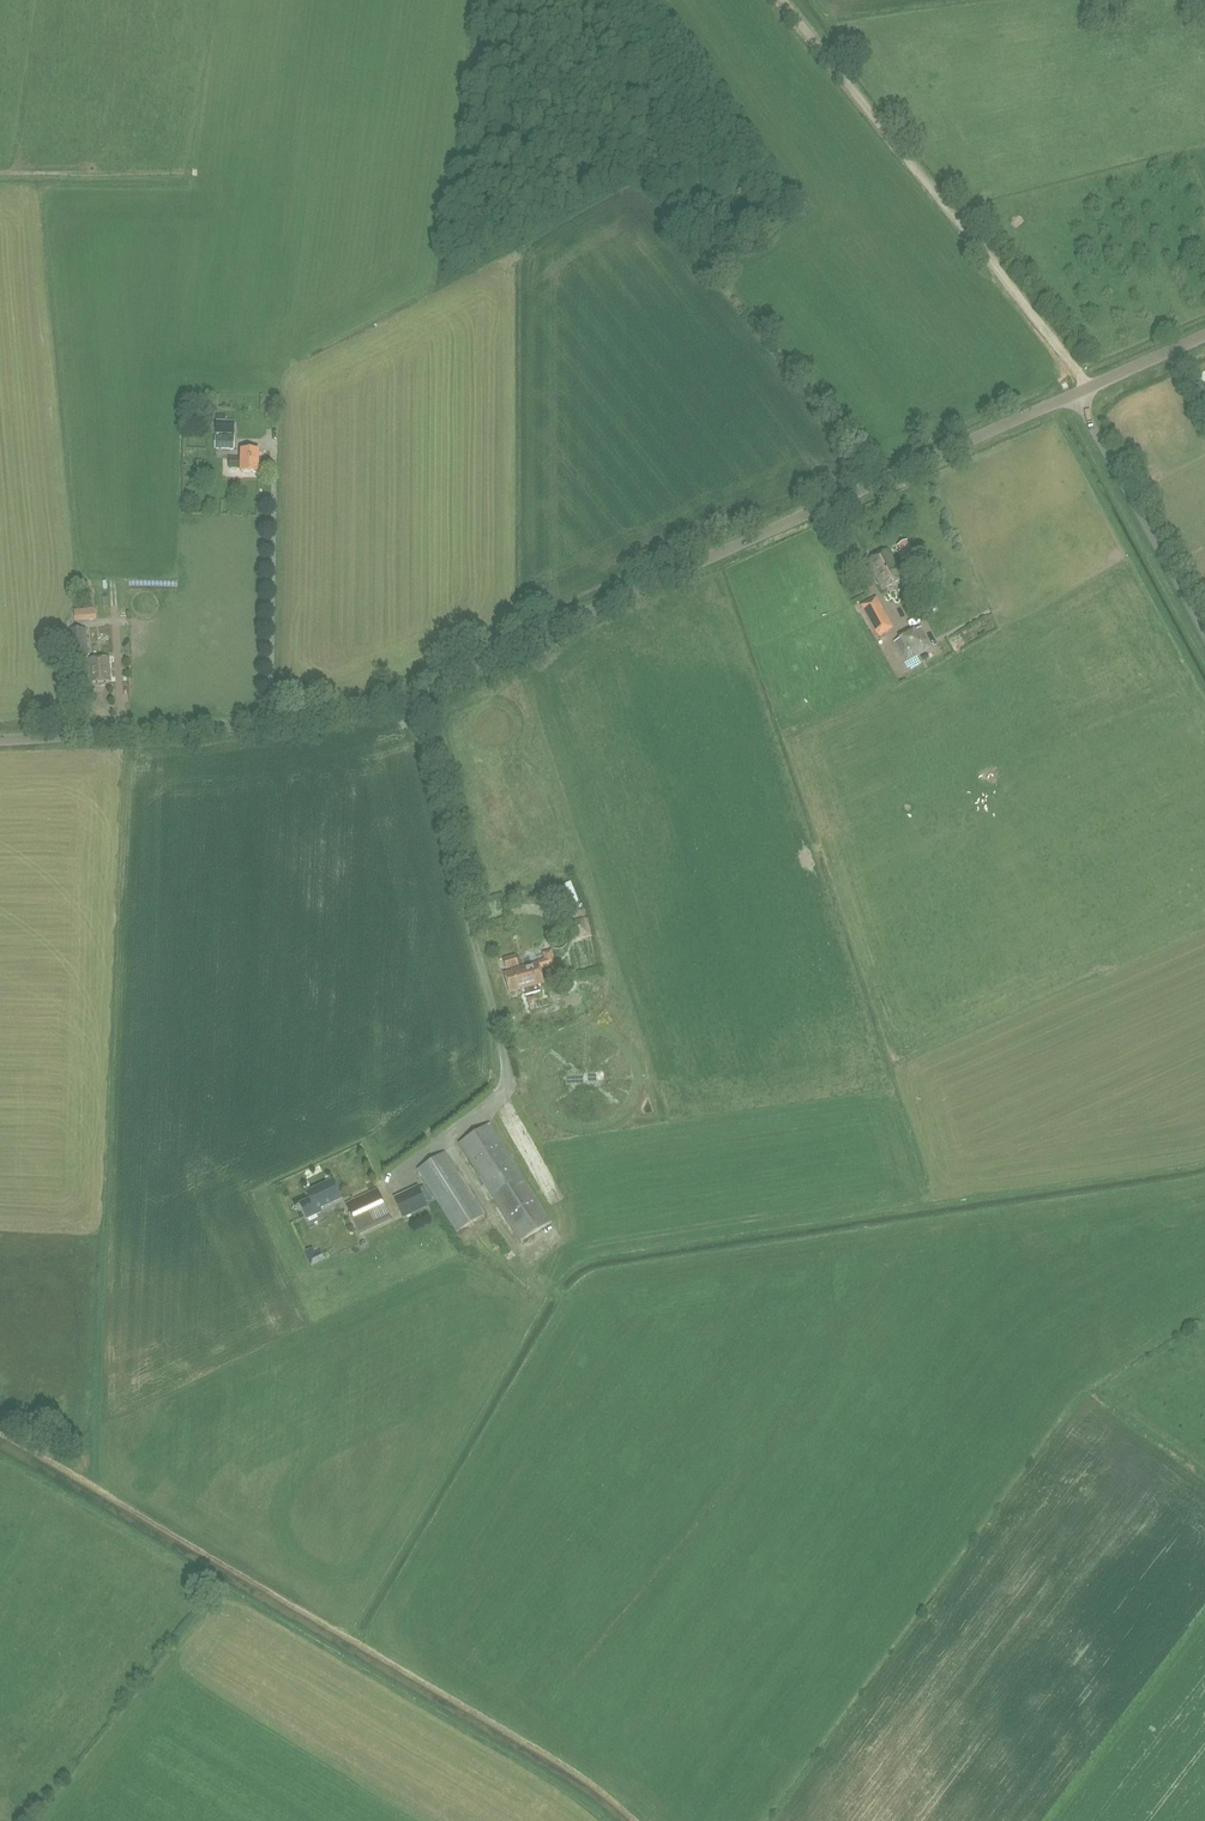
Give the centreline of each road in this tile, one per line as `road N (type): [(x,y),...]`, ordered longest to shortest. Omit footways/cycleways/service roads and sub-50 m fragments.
road 1 (tertiary): [(0,741),(270,724),(413,701),(1077,396)]
road 2 (track): [(1090,389),(779,0)]
road 3 (unclassified): [(1204,639),(1077,396)]
road 4 (tertiary): [(1077,396),(1204,337)]

